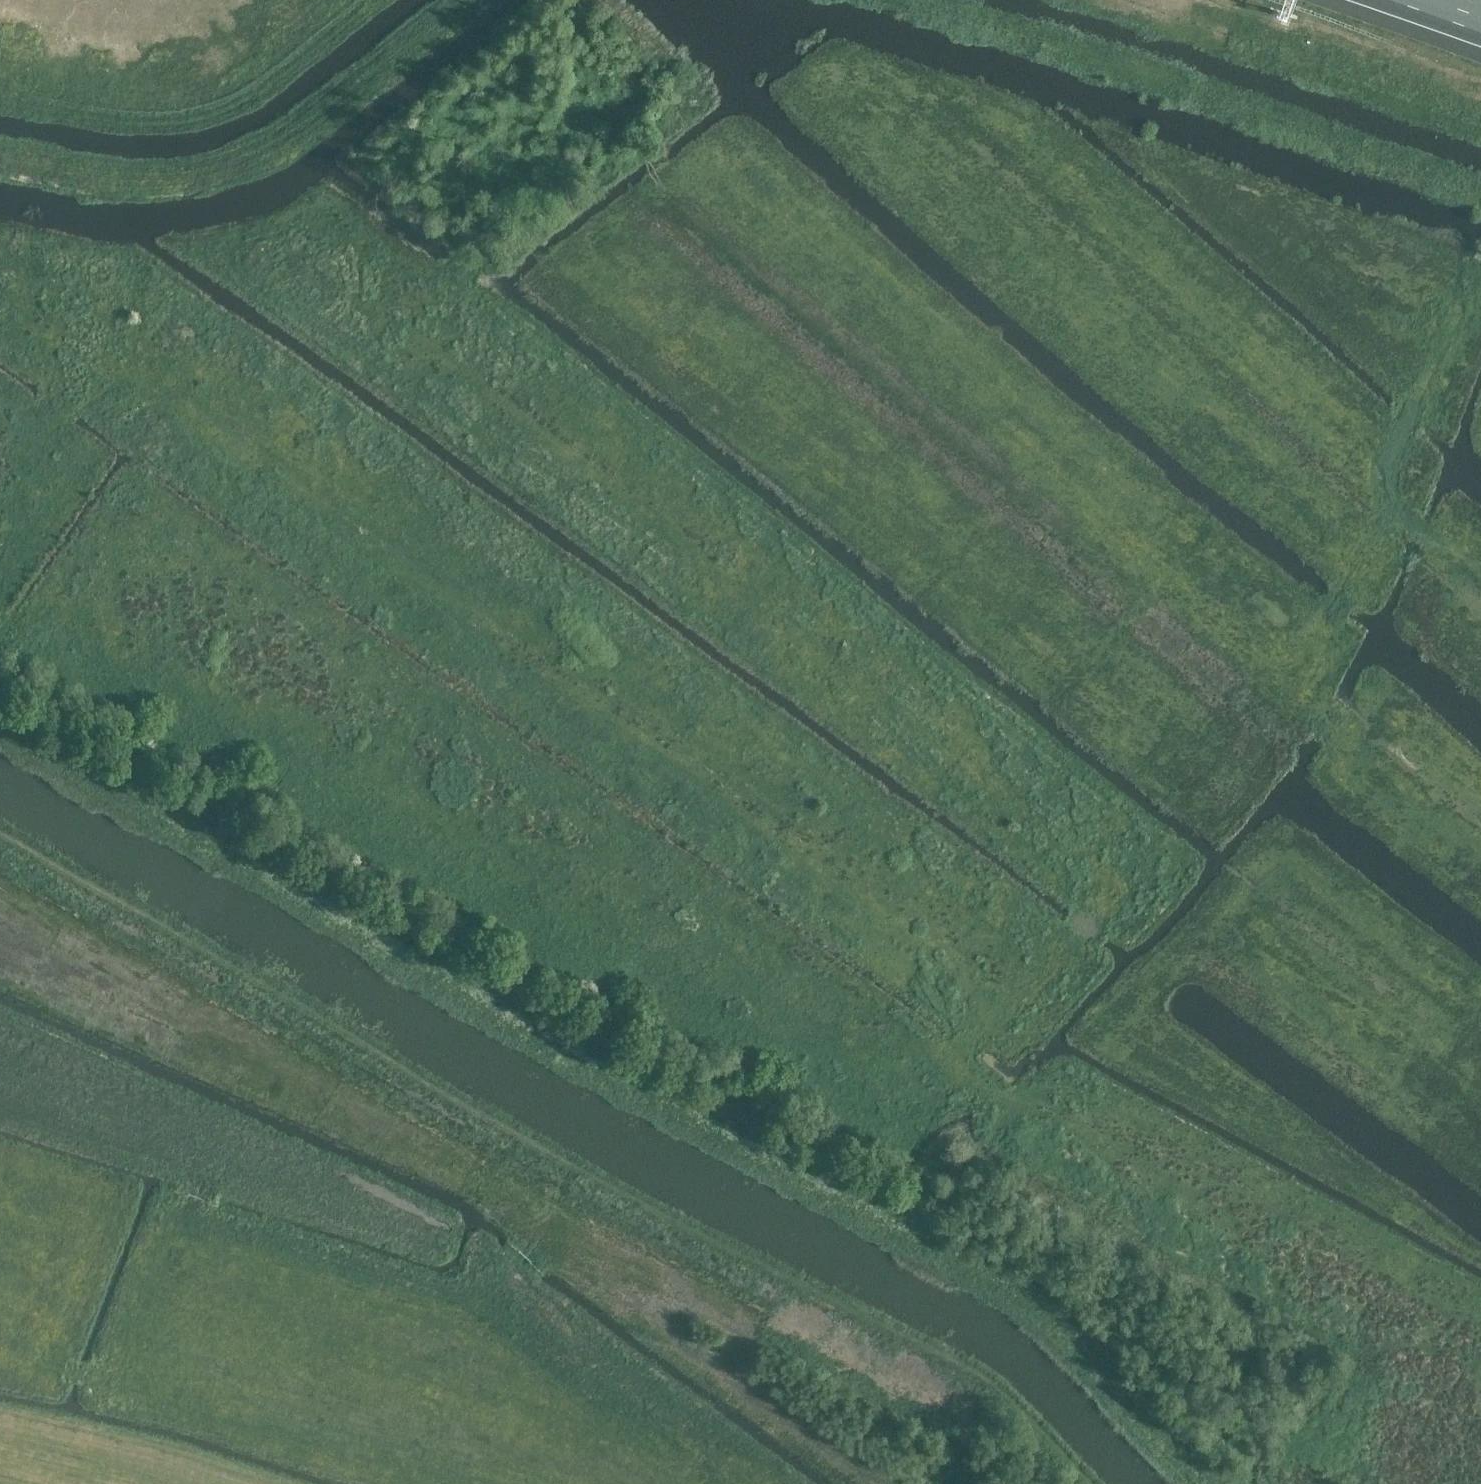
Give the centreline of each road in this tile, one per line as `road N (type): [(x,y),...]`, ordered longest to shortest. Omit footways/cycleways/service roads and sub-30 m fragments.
road 1 (track): [(0,894),(504,1194),(507,1231),(474,1311),(737,1483)]
road 2 (track): [(533,1483),(0,1348)]

